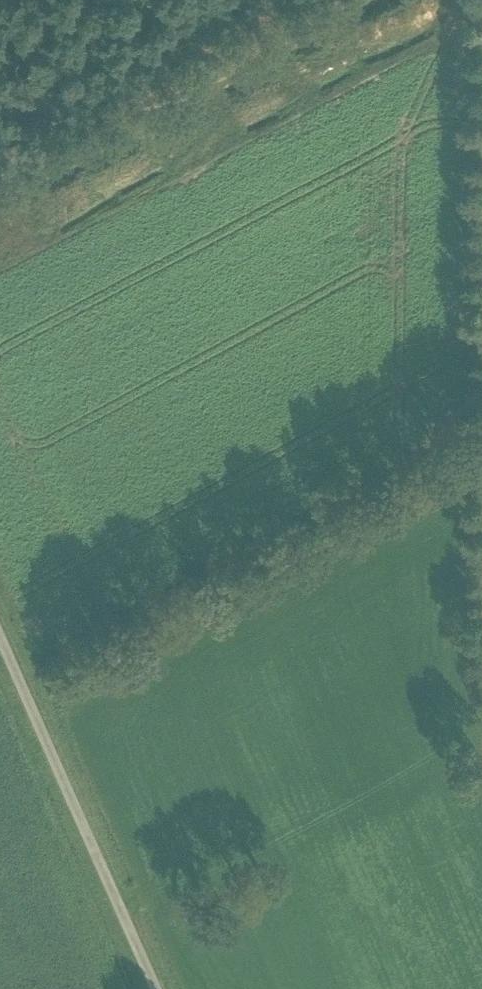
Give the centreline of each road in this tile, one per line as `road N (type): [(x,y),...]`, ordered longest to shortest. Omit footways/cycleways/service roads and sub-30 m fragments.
road 1 (unclassified): [(0,636),(157,988)]

